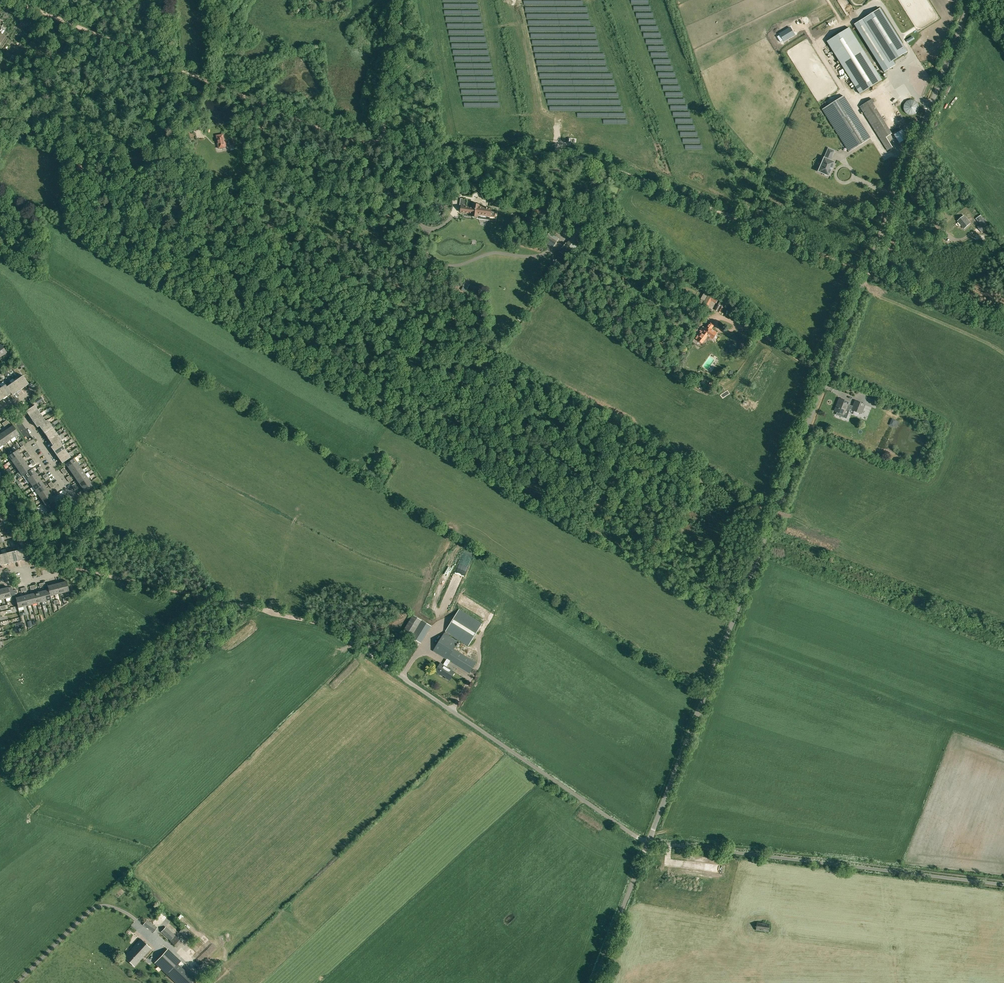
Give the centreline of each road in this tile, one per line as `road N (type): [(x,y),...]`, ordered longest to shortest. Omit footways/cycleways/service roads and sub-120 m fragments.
road 1 (unclassified): [(648,842),(972,0)]
road 2 (track): [(1003,328),(578,153),(383,142)]
road 3 (unclassified): [(648,842),(329,628),(78,570)]
road 4 (track): [(383,142),(346,138),(14,0)]
road 5 (unclassified): [(595,982),(648,842)]
road 6 (unclassified): [(383,142),(405,0)]

